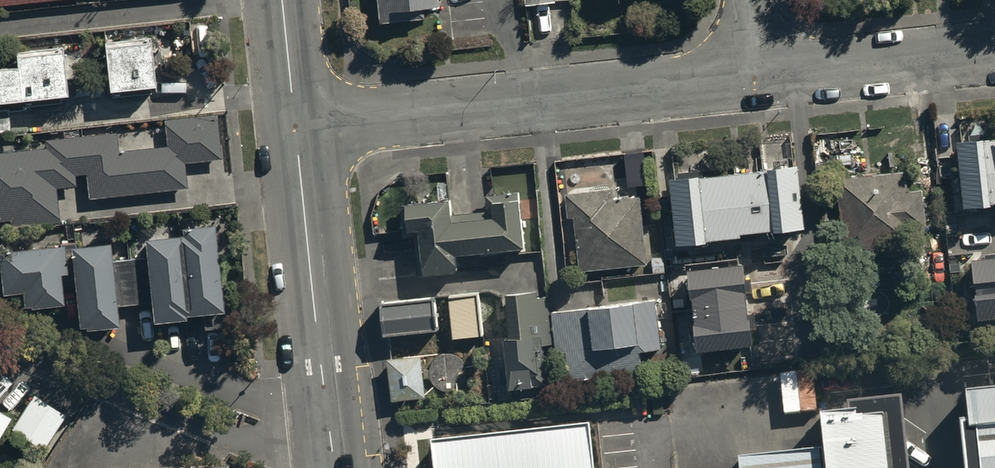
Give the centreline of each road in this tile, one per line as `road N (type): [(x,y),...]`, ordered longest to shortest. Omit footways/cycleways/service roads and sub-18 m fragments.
road 1 (residential): [(298,127),(758,78)]
road 2 (tertiary): [(298,127),(337,467)]
road 3 (residential): [(758,78),(994,52)]
road 4 (tertiary): [(283,0),(298,127)]

